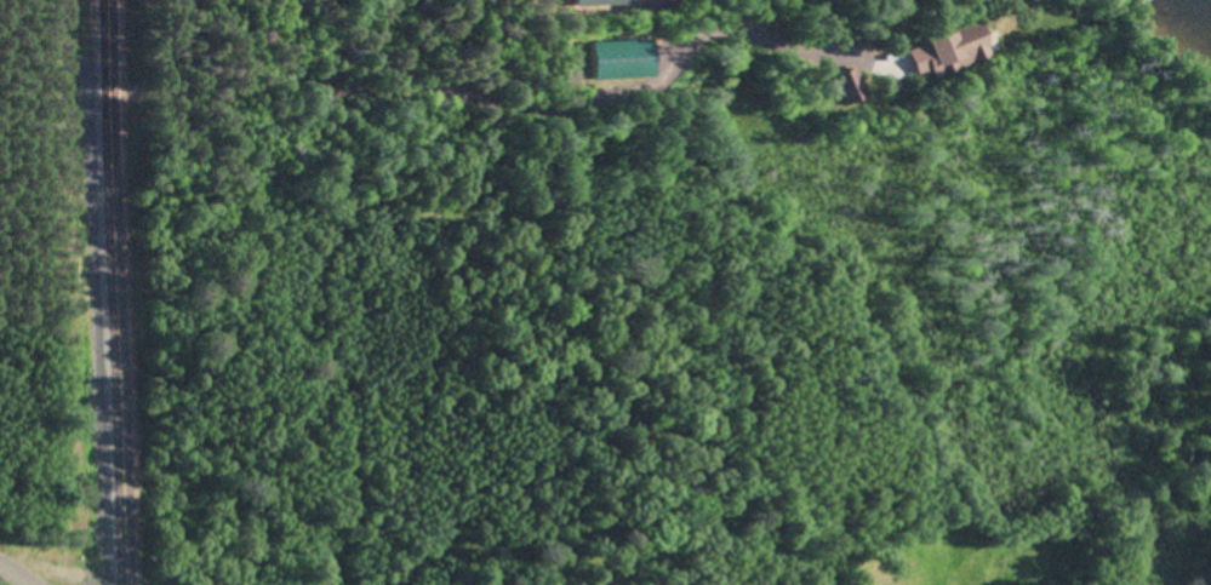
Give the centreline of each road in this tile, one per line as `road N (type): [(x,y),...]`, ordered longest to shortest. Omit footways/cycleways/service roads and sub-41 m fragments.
road 1 (secondary): [(123,584),(108,0)]

